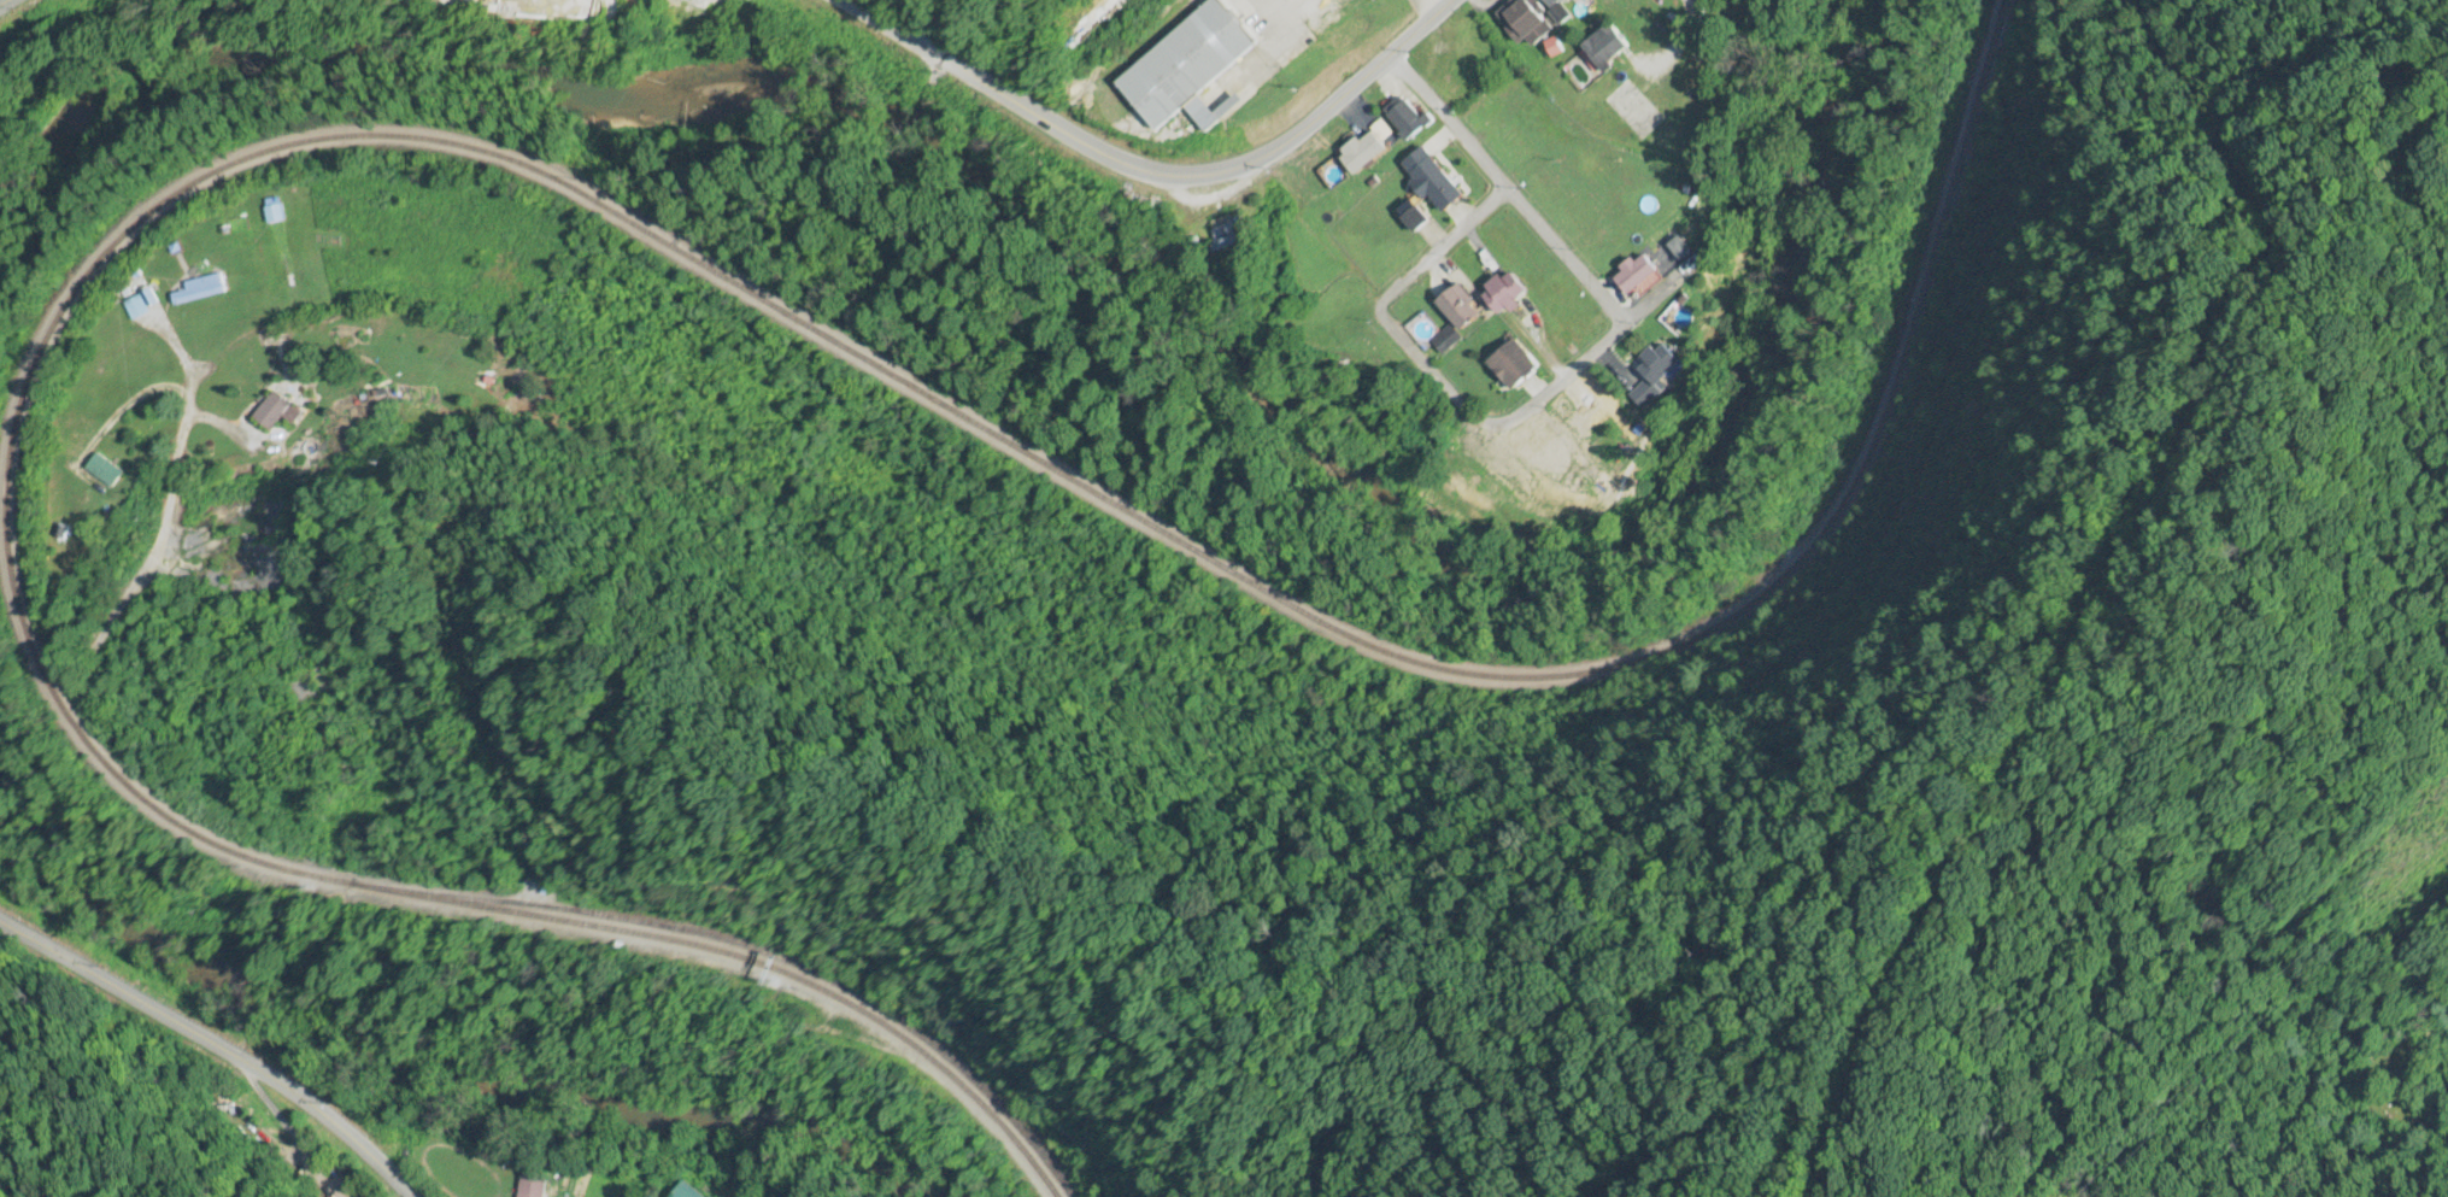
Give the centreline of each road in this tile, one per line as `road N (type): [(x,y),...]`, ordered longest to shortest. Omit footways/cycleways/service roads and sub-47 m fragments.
road 1 (secondary): [(841,0),(1106,156),(1184,176),(1238,168),(1288,142),(1452,0)]
road 2 (residential): [(1470,225),(1508,192),(1613,316),(1604,342),(1526,411),(1503,421),(1483,421),(1455,399),(1392,328),(1386,310),(1470,225)]
road 3 (secondary): [(411,1196),(289,1092),(0,923)]
road 4 (residential): [(72,671),(131,582),(154,564),(254,568)]
road 5 (residential): [(1390,55),(1508,192)]

